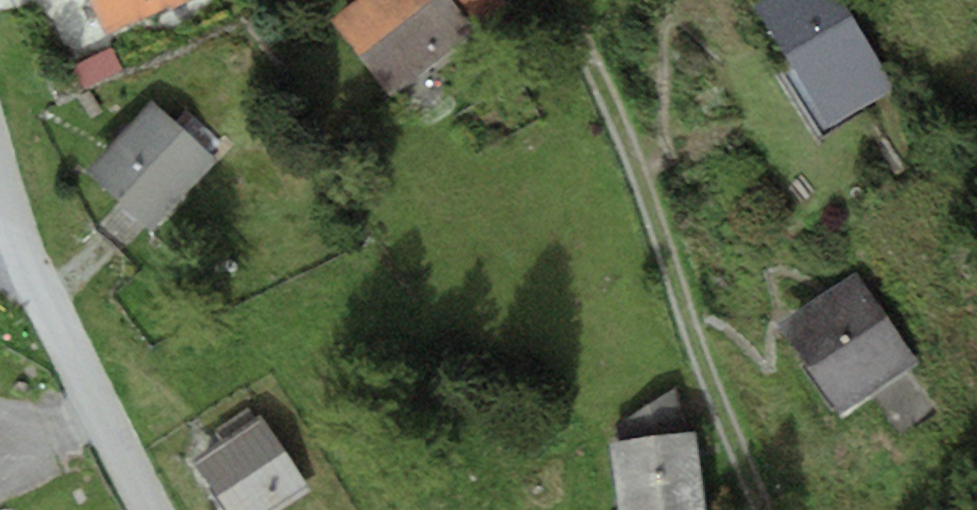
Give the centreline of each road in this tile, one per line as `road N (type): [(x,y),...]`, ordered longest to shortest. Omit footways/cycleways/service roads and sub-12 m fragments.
road 1 (track): [(764,509),(696,349),(613,105),(551,0)]
road 2 (residential): [(0,172),(21,244),(72,347)]
road 3 (residential): [(154,509),(72,347)]

